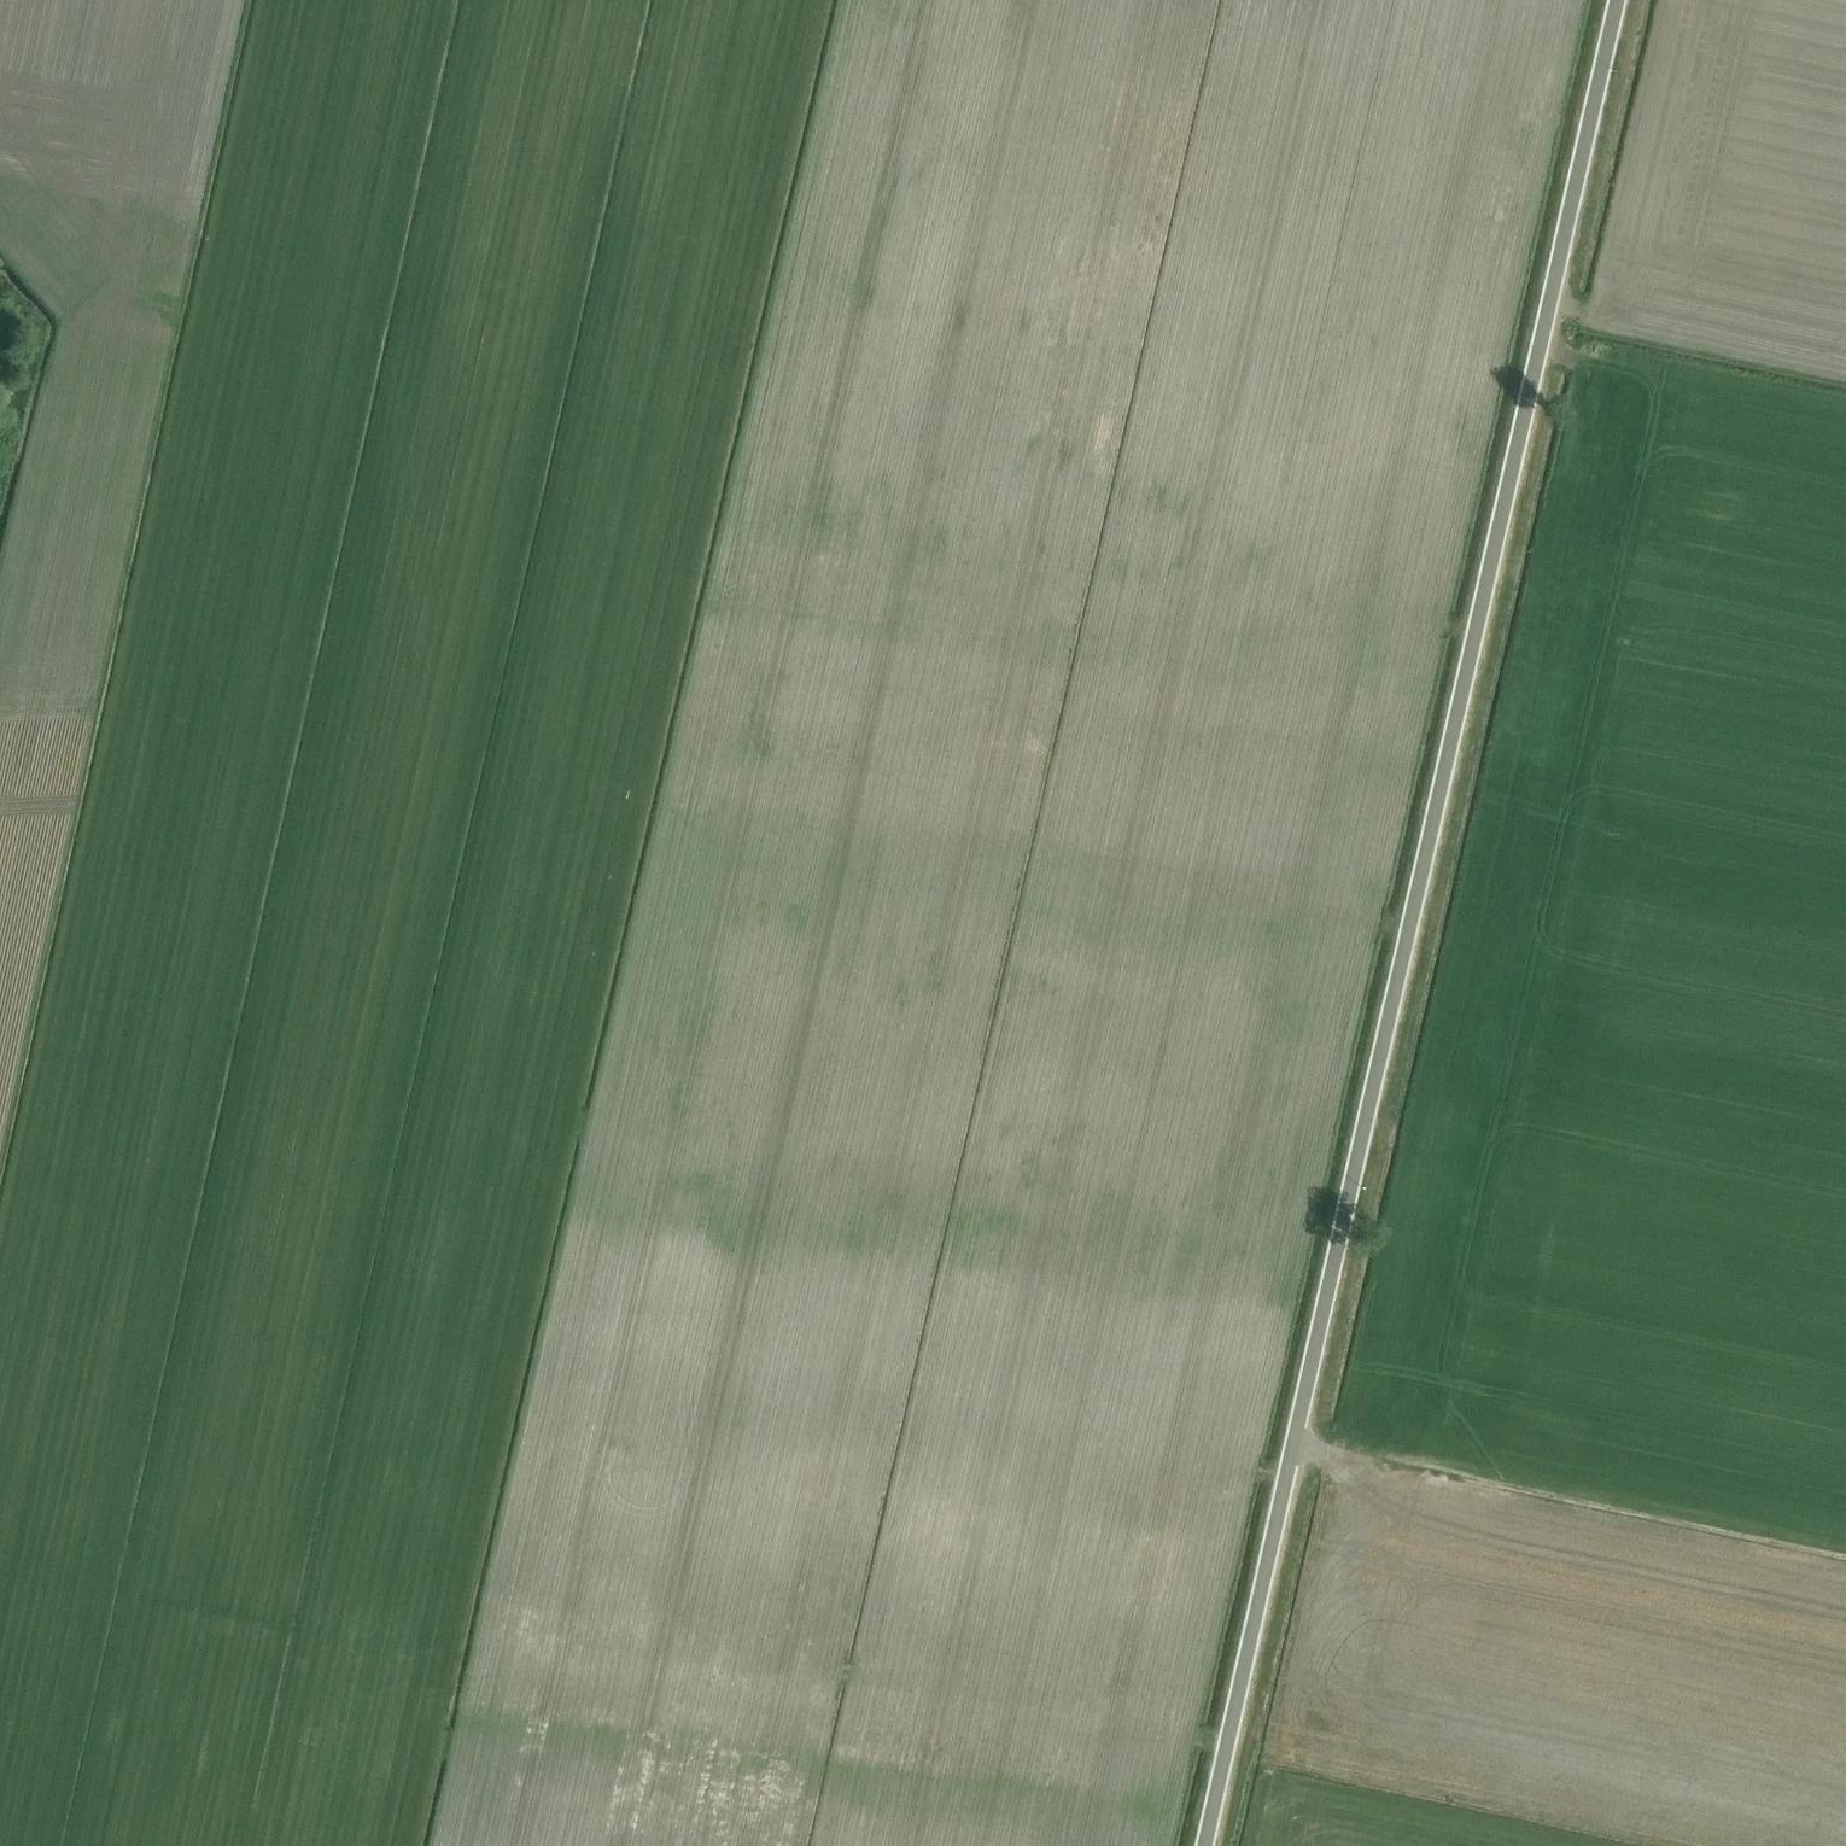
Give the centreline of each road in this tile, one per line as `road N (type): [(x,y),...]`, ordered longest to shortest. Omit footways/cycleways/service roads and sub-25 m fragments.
road 1 (unclassified): [(1210,1845),(1614,0)]

